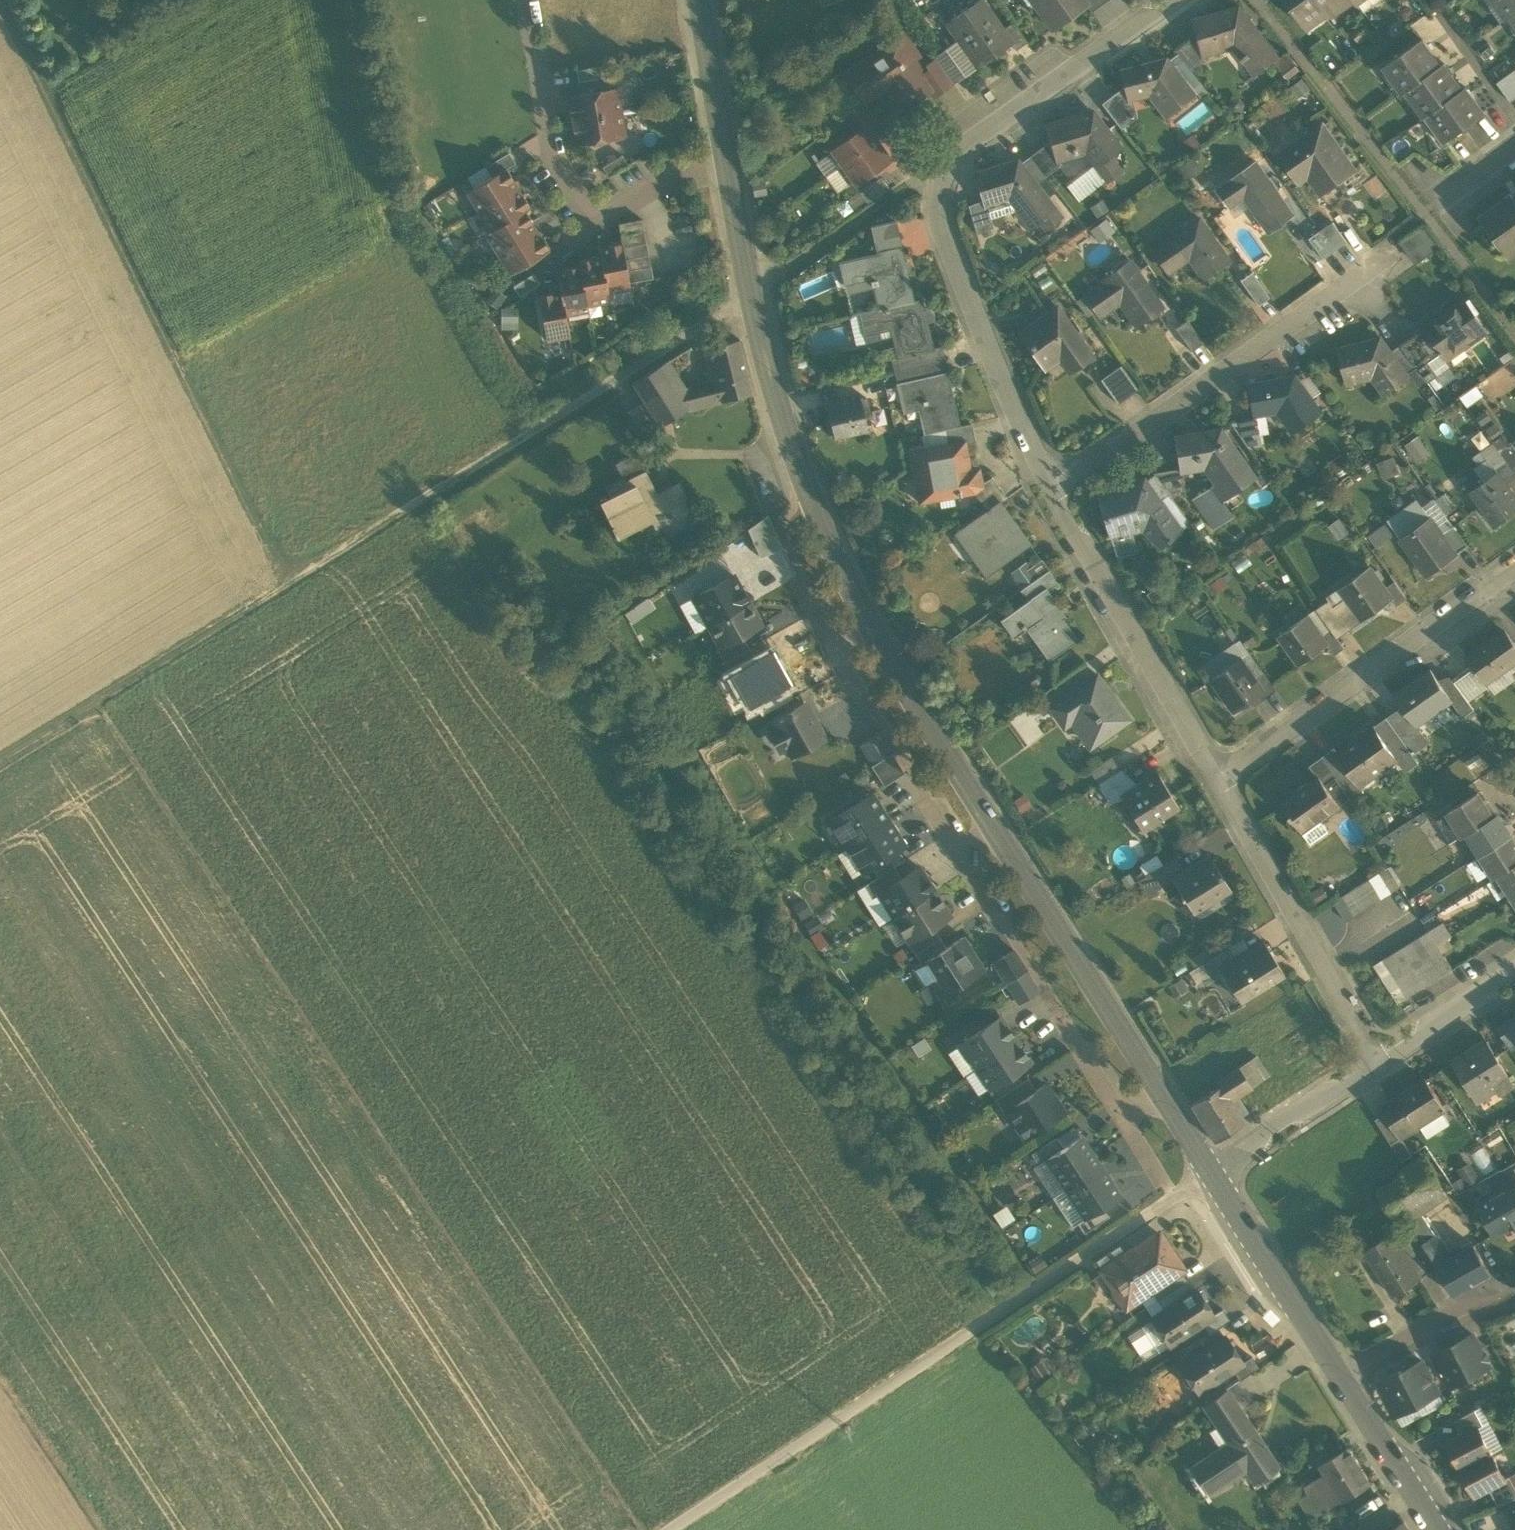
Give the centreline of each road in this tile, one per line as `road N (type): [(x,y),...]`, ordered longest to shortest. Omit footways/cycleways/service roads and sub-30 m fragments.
road 1 (tertiary): [(726,163),(749,296),(792,451),(862,613),(1209,1172)]
road 2 (track): [(0,758),(749,296)]
road 3 (track): [(280,586),(0,0)]
road 4 (unclassified): [(667,1529),(1209,1172)]
road 5 (residential): [(1168,0),(964,127),(934,170),(935,215),(1045,491)]
road 6 (residential): [(1045,491),(1376,262)]
road 7 (residential): [(529,0),(551,152),(585,213),(651,174),(726,163)]
road 8 (residential): [(1207,776),(1514,567)]
road 9 (residential): [(1207,776),(1380,1064)]
road 10 (residential): [(1045,491),(1207,776)]
road 11 (tertiary): [(1209,1172),(1341,1380)]
road 12 (residential): [(1209,1172),(1380,1064)]
road 13 (residential): [(1341,1380),(1454,1317),(1514,1297)]
road 14 (tertiary): [(1341,1380),(1434,1529)]
road 15 (tertiary): [(699,0),(726,163)]
road 16 (residential): [(1380,1064),(1514,975)]

